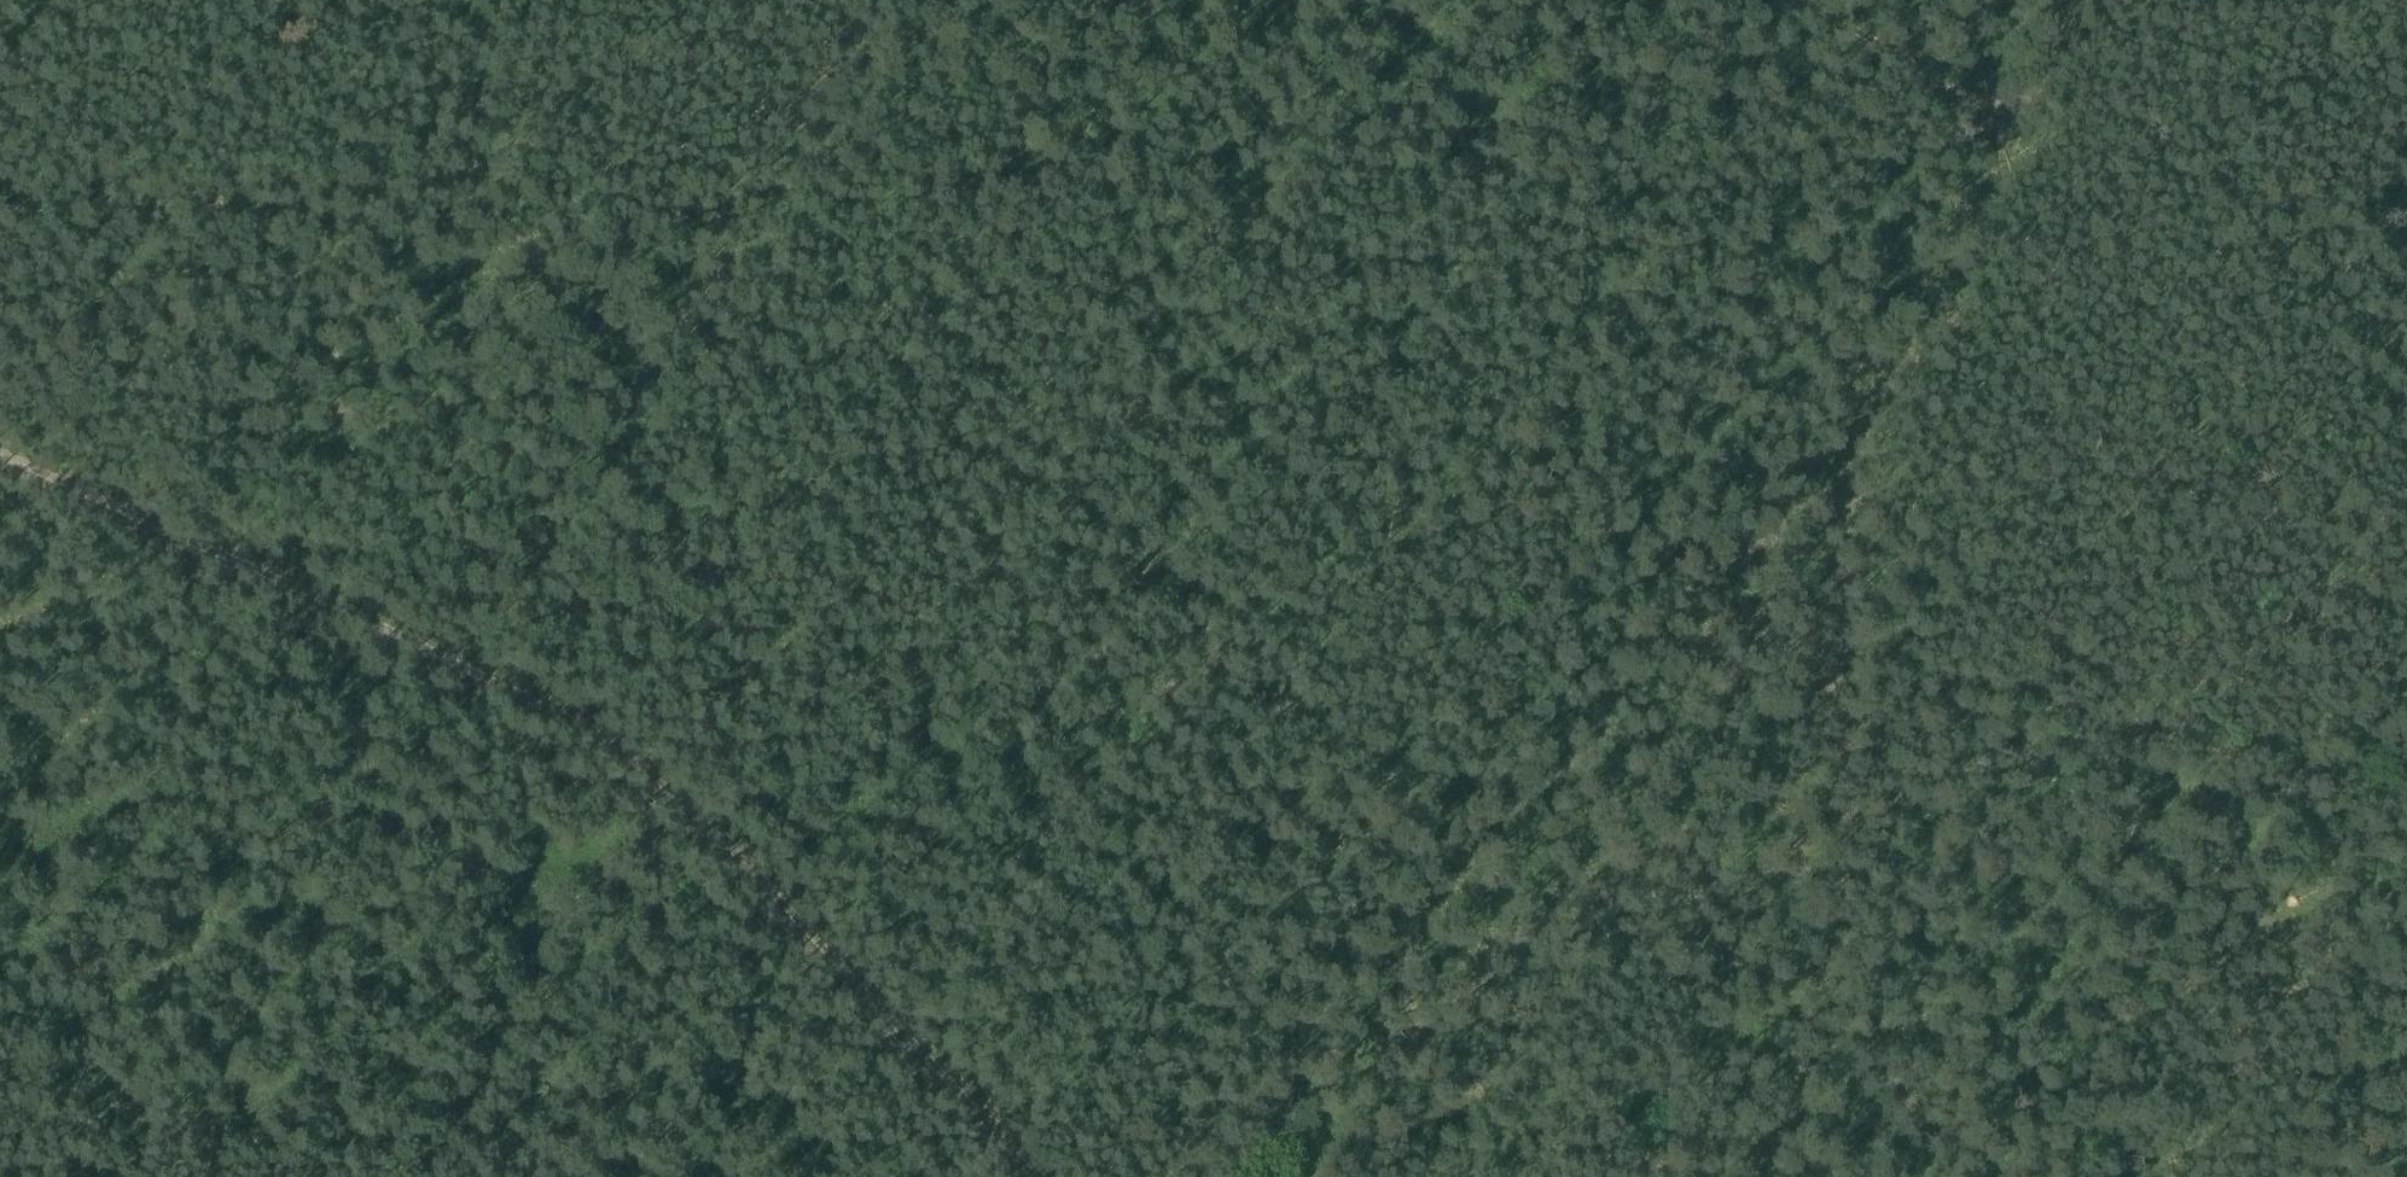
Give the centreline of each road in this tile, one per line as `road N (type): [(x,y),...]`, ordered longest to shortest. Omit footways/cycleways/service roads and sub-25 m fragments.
road 1 (track): [(0,453),(619,749),(753,869),(1017,1176)]
road 2 (track): [(1778,0),(1998,146),(2071,0)]

